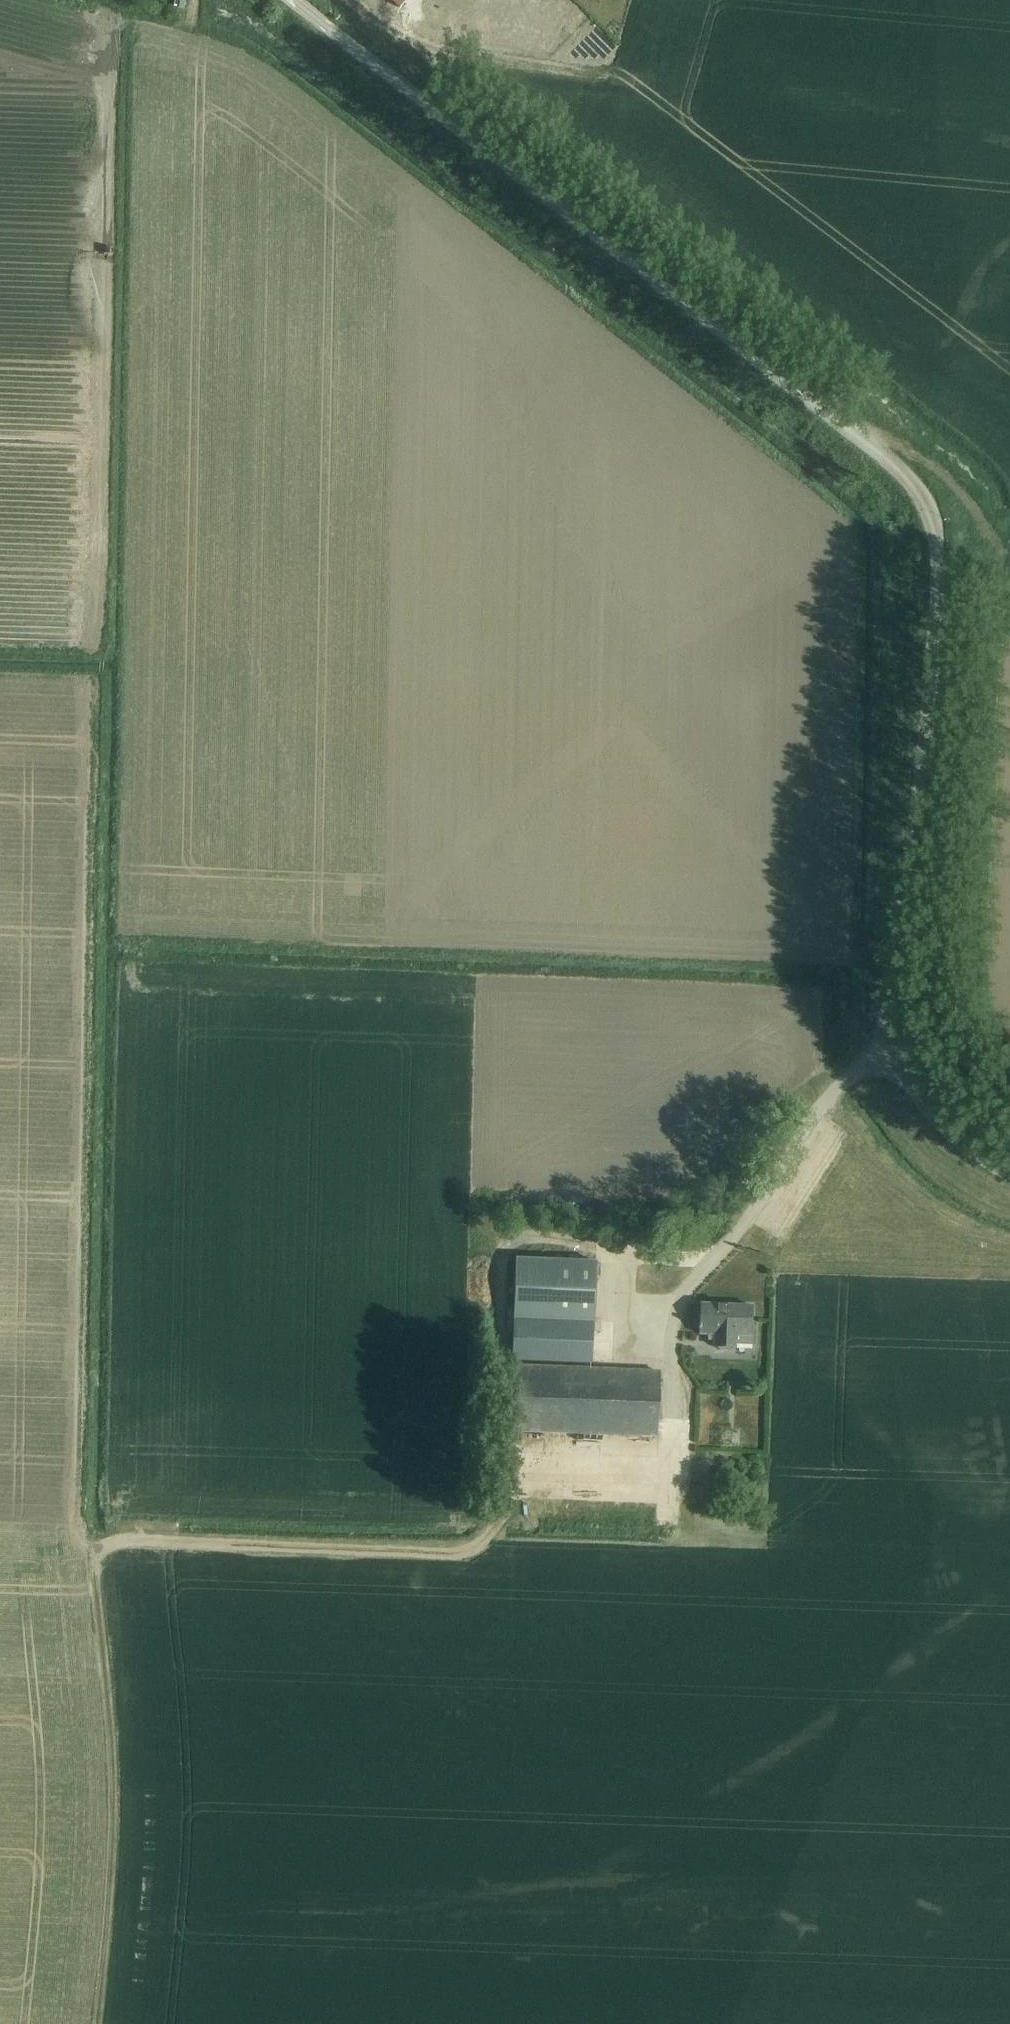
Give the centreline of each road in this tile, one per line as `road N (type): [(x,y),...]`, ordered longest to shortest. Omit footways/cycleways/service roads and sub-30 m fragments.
road 1 (unclassified): [(1009,1174),(973,1150),(905,1078),(894,1030),(939,574),(930,506),(917,486),(297,0)]

